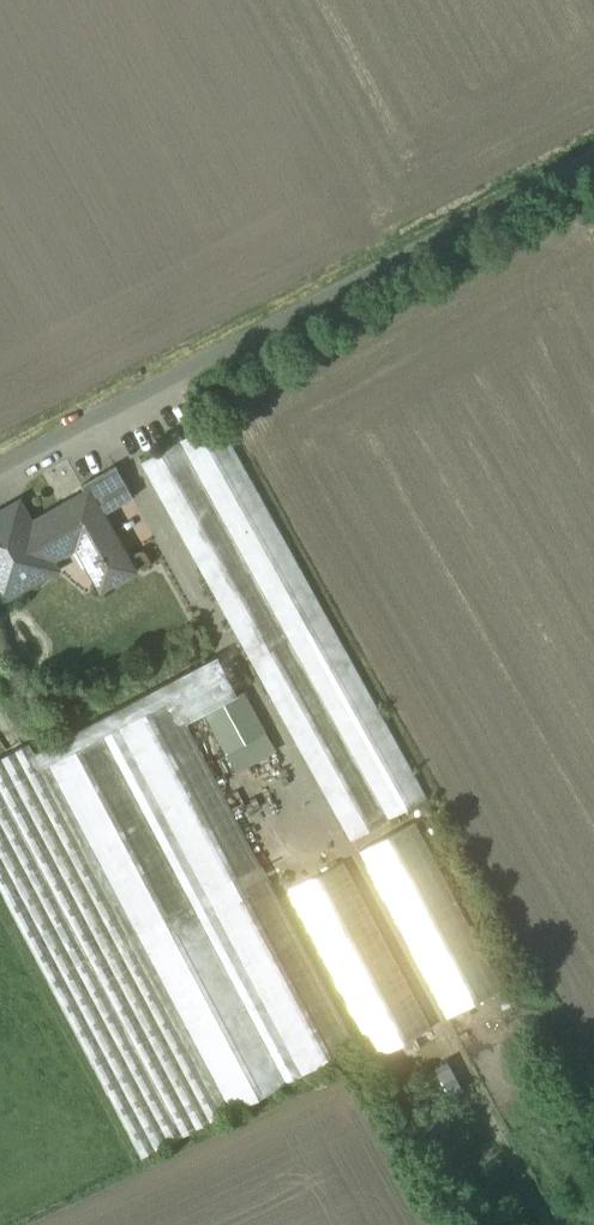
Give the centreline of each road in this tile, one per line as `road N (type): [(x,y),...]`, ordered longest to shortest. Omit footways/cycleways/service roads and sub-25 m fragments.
road 1 (unclassified): [(0,472),(593,164)]
road 2 (track): [(472,1072),(555,1224)]

